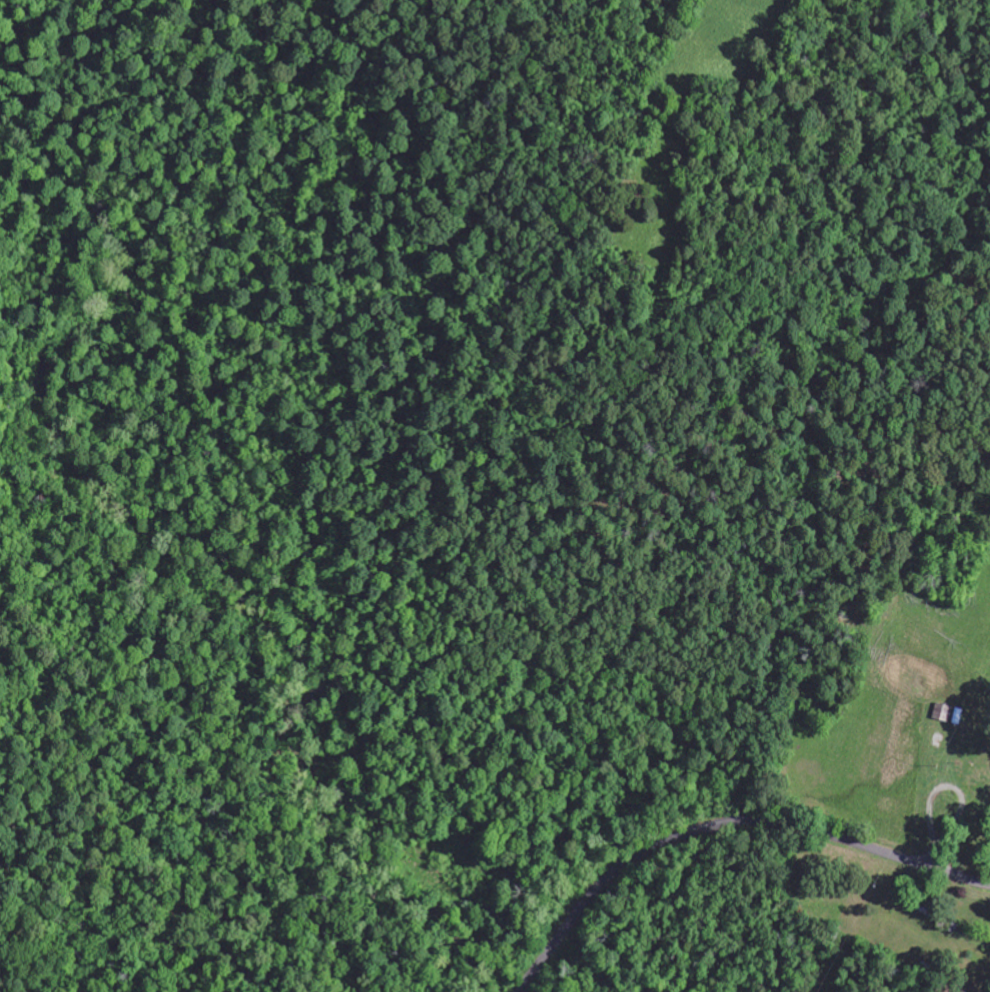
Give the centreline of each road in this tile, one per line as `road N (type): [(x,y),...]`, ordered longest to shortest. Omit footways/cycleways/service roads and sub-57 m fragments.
road 1 (residential): [(524,991),(599,891),(682,837),(747,825),(797,827),(989,882)]

